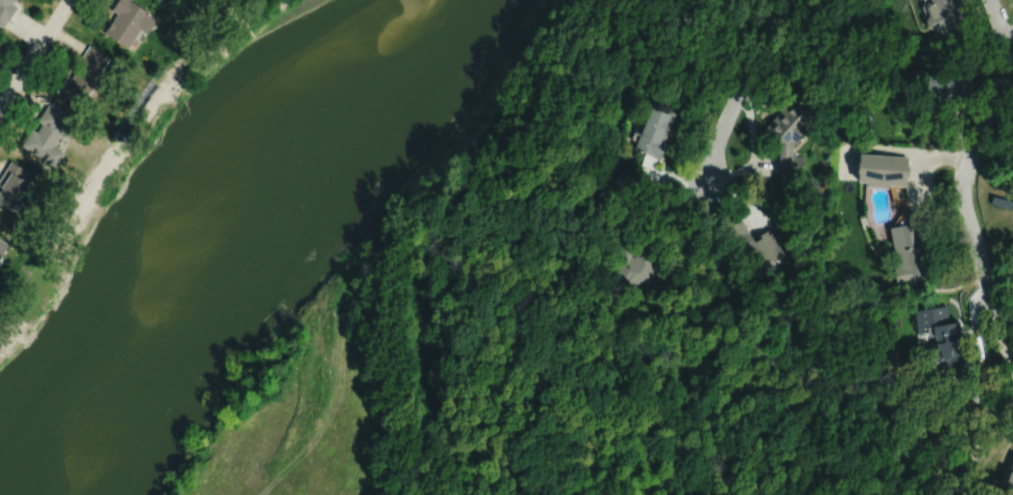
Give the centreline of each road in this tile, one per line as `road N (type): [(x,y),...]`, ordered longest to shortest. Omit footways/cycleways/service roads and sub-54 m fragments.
road 1 (residential): [(990,0),(1005,63),(961,187),(1012,361)]
road 2 (track): [(707,179),(699,204),(708,330),(670,494)]
road 3 (residential): [(707,179),(784,0)]
road 4 (residential): [(0,105),(68,0)]

